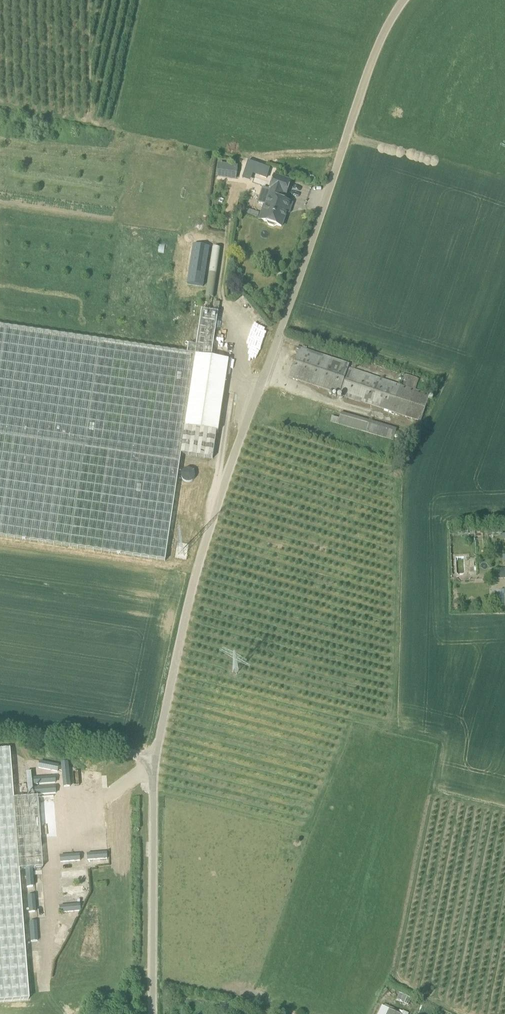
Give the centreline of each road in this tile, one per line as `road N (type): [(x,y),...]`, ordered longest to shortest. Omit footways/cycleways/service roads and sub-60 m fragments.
road 1 (unclassified): [(153,757),(228,474),(365,77),(403,0)]
road 2 (unclassified): [(151,1013),(153,757)]
road 3 (unclassified): [(153,757),(0,734)]

